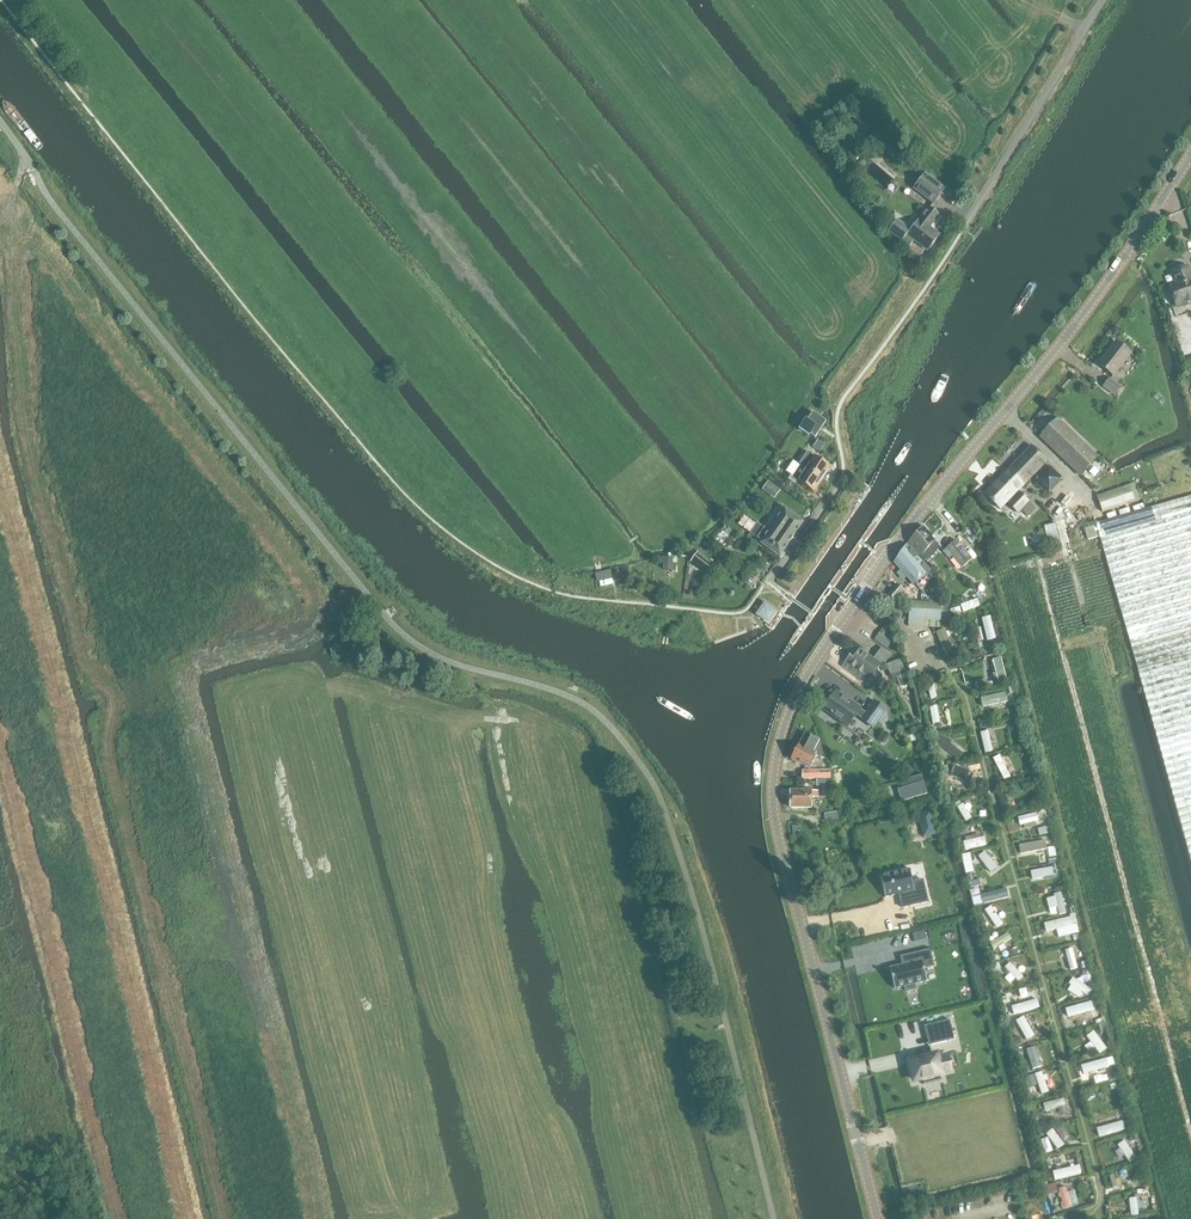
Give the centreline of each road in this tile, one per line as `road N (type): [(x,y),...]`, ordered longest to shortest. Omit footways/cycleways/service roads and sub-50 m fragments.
road 1 (tertiary): [(877,1218),(783,855),(776,757),(819,655),(906,530),(1057,347),(1190,155)]
road 2 (track): [(1190,1129),(1039,562),(1066,552),(1059,516),(1080,488)]
road 3 (track): [(833,0),(947,98),(1045,9),(1084,31)]
road 4 (unclassified): [(956,236),(1104,0)]
road 5 (residential): [(844,475),(767,582)]

